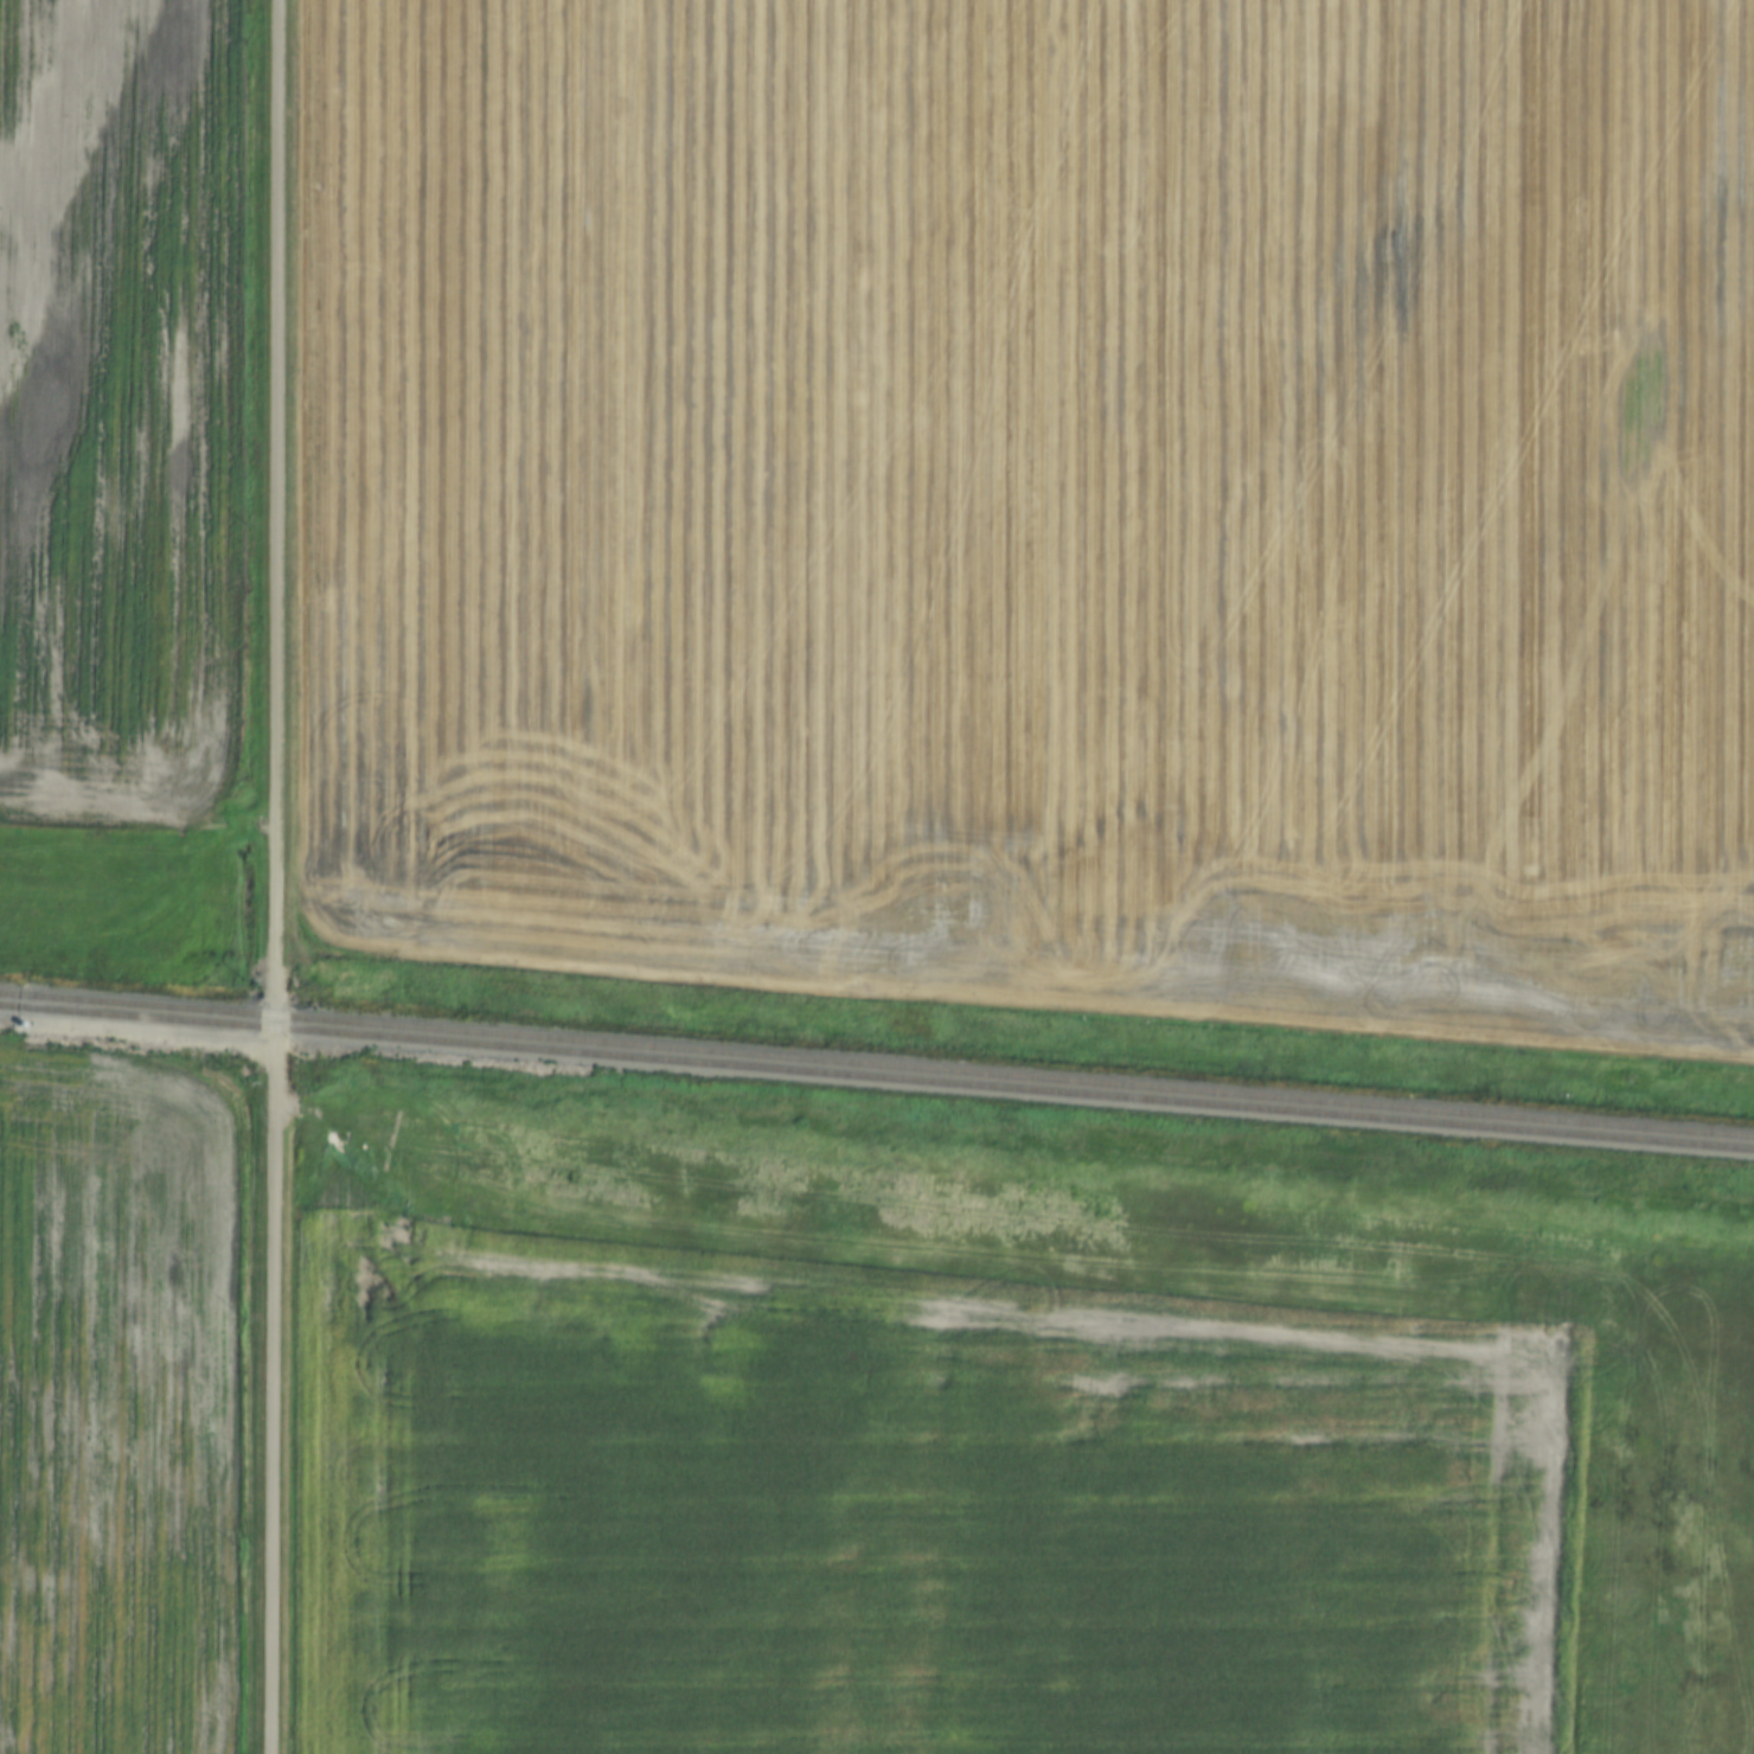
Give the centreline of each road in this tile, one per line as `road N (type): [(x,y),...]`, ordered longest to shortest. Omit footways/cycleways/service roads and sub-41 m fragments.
road 1 (residential): [(275,1753),(282,0)]

